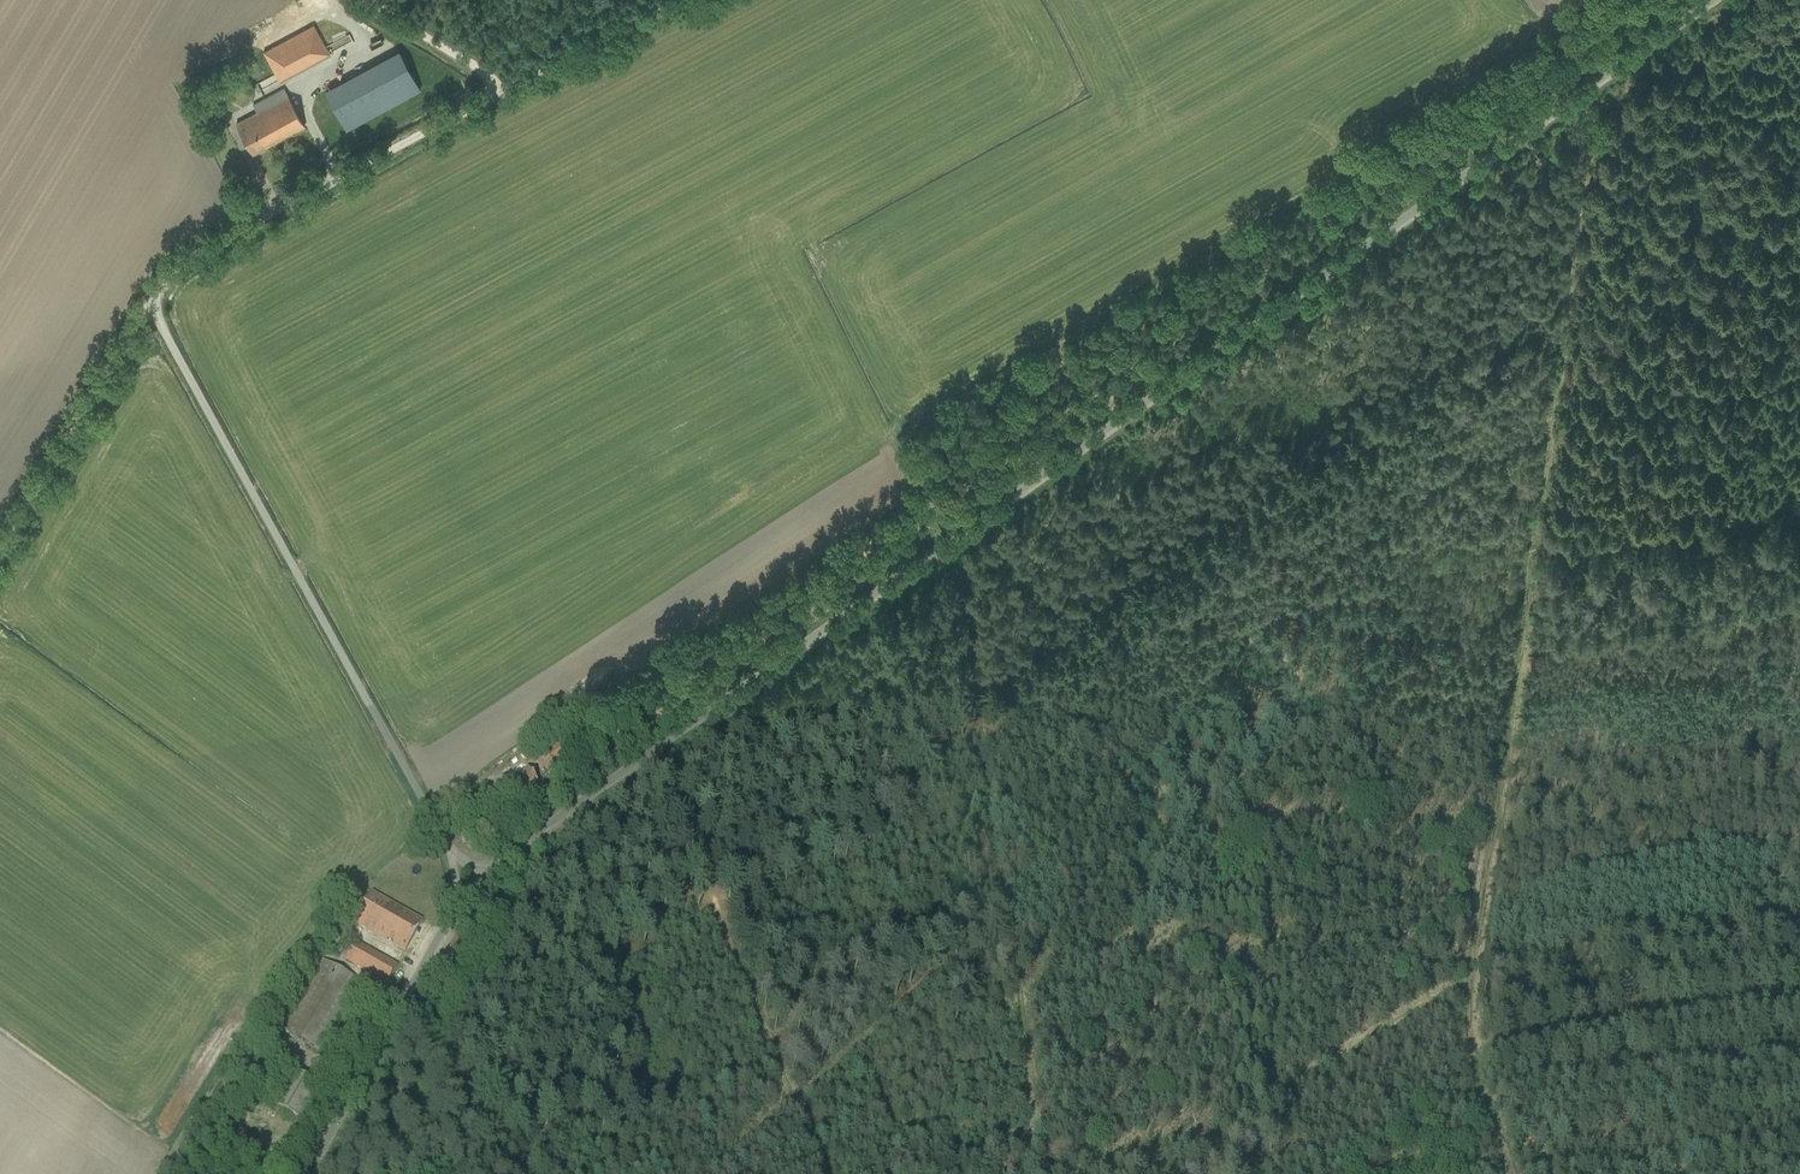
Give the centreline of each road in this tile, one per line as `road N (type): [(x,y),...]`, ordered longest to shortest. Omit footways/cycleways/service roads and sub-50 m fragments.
road 1 (unclassified): [(488,870),(696,733),(1714,0)]
road 2 (track): [(1004,895),(1241,623),(1296,588),(1799,515)]
road 3 (track): [(0,541),(173,268),(490,97)]
road 4 (track): [(790,1100),(1004,895),(941,556)]
road 5 (unclassified): [(451,853),(147,300)]
road 6 (track): [(1520,557),(1461,993),(1468,1052)]
road 7 (track): [(708,1173),(790,1100),(656,759)]
road 8 (track): [(1505,1173),(1468,1052),(1799,1001)]
road 9 (unclassified): [(311,1173),(459,898)]
road 10 (track): [(403,1003),(519,1173)]
road 11 (track): [(671,0),(490,97)]
road 12 (track): [(490,97),(354,0)]

